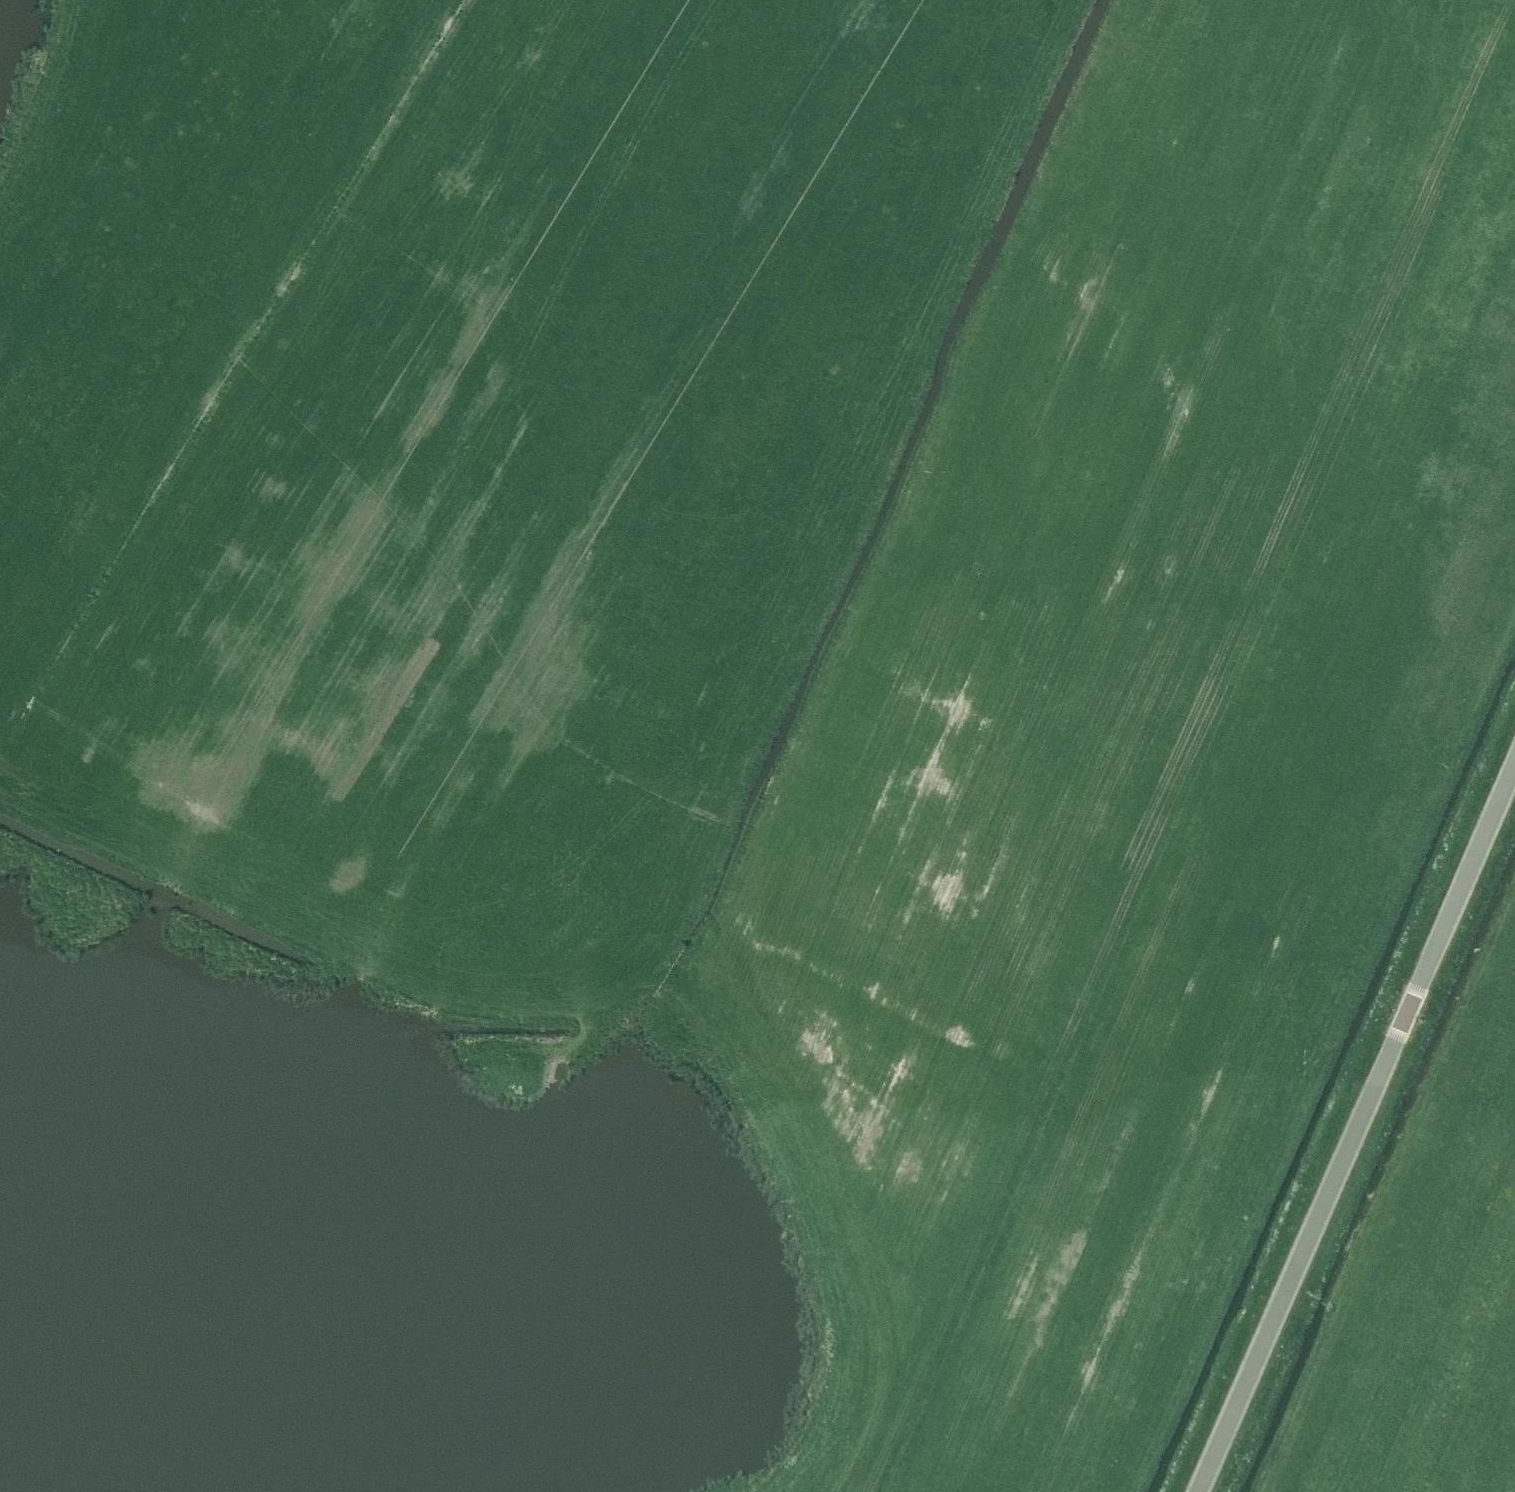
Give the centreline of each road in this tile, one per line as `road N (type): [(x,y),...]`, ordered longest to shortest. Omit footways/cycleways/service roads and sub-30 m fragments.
road 1 (tertiary): [(1202,1491),(1514,769)]

